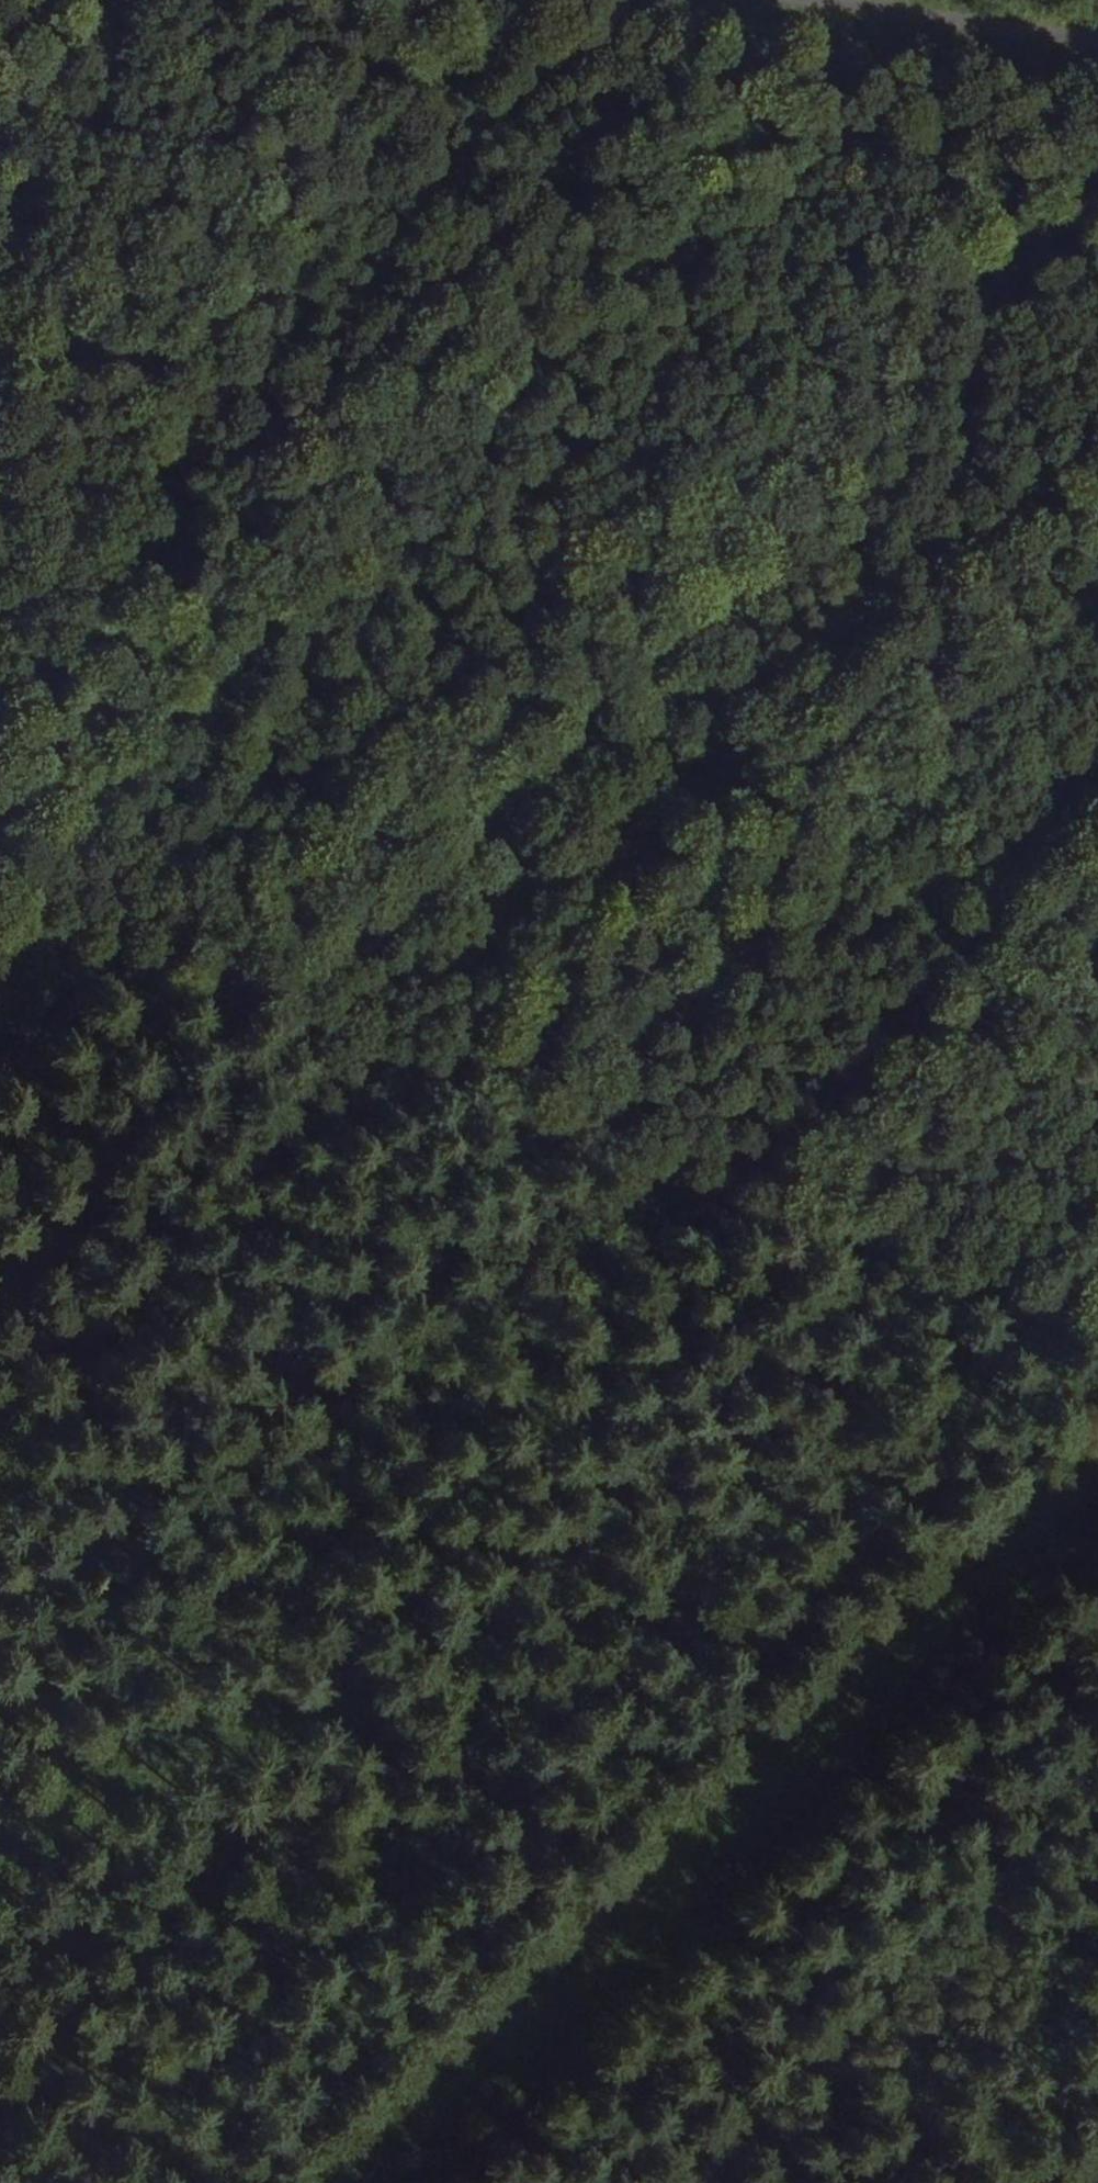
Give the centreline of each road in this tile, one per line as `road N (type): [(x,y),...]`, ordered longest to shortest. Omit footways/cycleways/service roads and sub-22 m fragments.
road 1 (track): [(1097,37),(851,0)]

